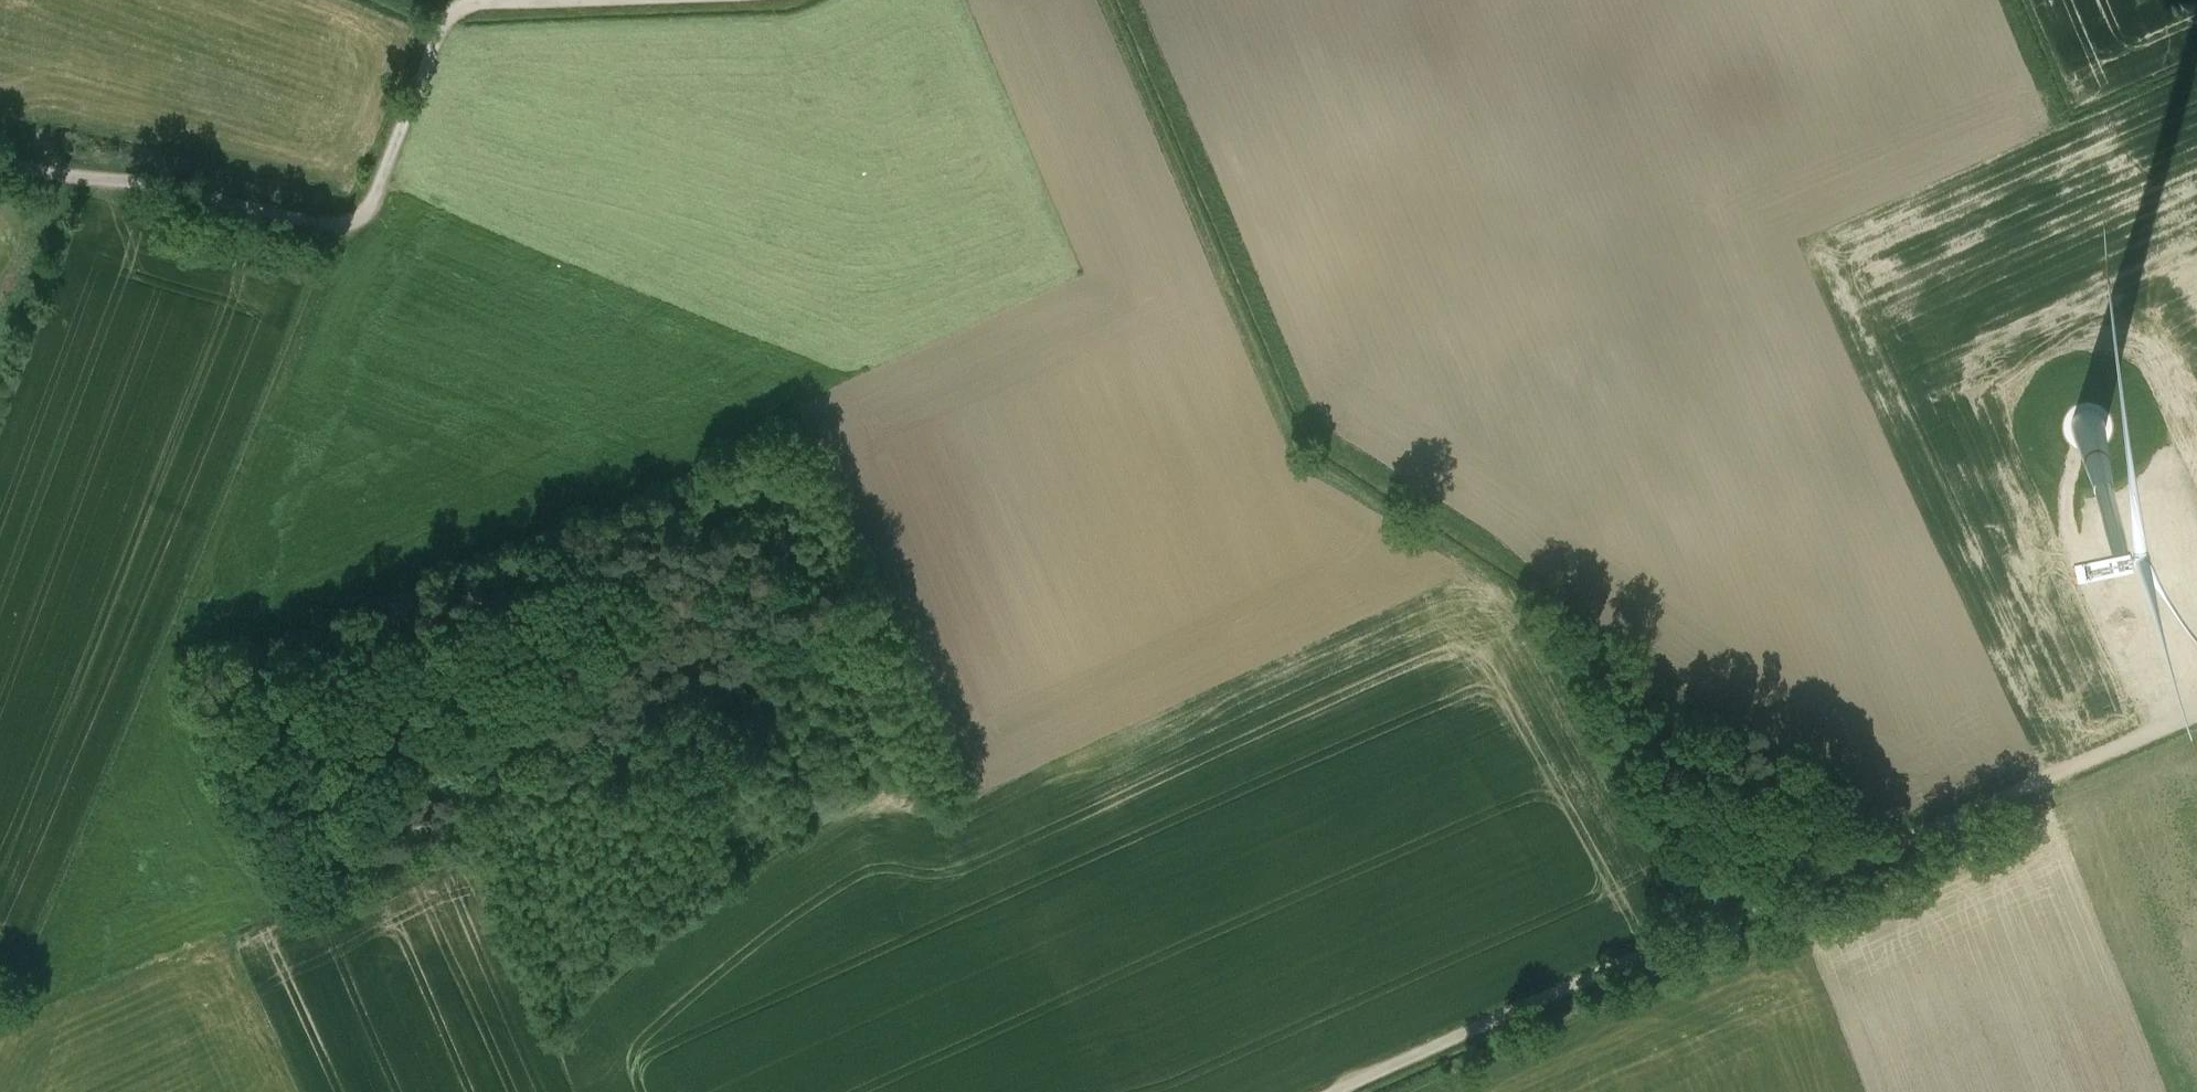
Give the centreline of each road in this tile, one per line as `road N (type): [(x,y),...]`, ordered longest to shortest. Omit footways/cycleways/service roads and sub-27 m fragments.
road 1 (track): [(2196,712),(1330,1091)]
road 2 (track): [(0,155),(351,238),(465,20),(712,0)]
road 3 (track): [(2119,491),(2196,673)]

